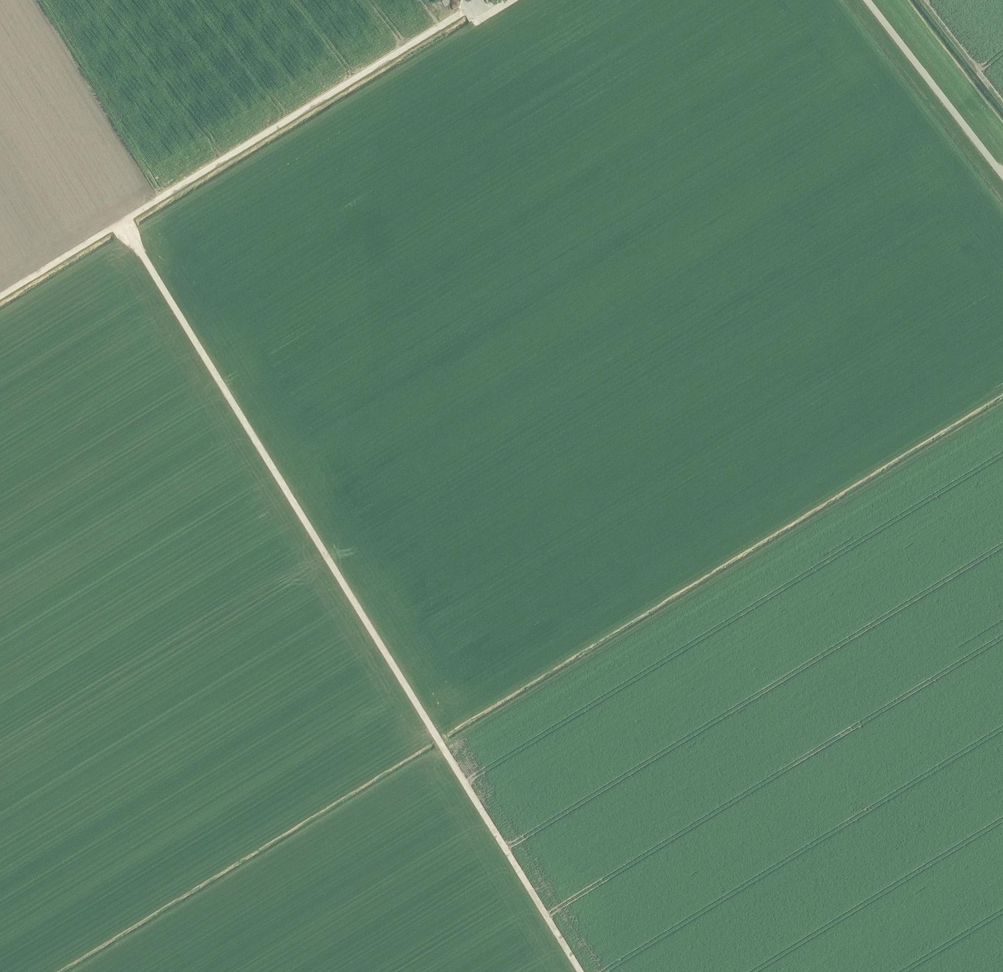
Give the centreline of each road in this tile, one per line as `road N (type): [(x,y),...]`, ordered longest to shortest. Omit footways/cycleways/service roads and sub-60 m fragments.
road 1 (unclassified): [(1002,179),(862,0)]

